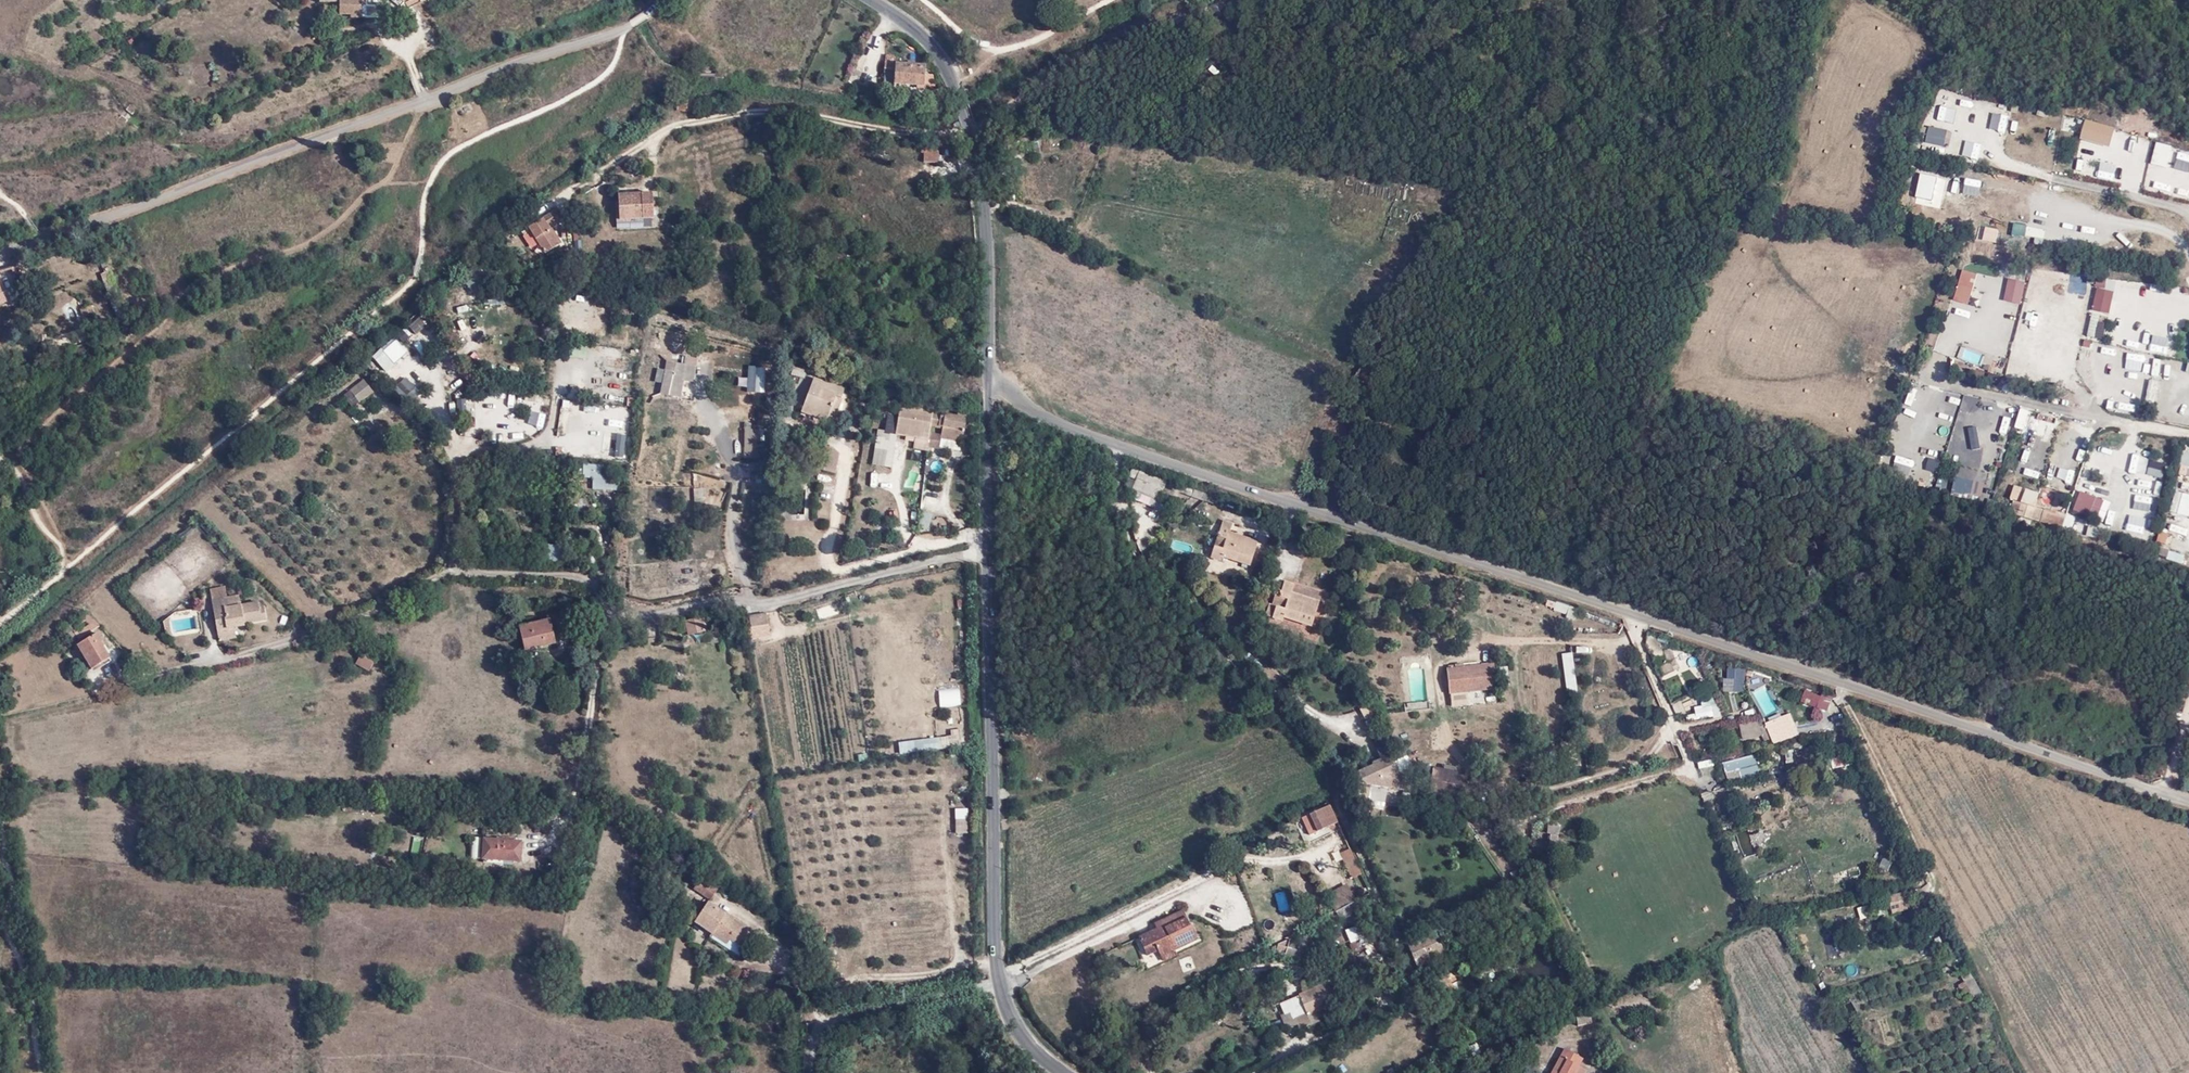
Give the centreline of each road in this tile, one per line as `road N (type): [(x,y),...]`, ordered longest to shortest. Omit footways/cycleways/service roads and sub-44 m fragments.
road 1 (unclassified): [(2188,804),(1045,416),(990,381)]
road 2 (unclassified): [(997,983),(988,411)]
road 3 (unclassified): [(990,381),(986,210),(971,132),(926,36),(875,0)]
road 4 (track): [(963,112),(1184,0)]
road 5 (residential): [(997,983),(841,1016),(824,1024),(808,1072)]
road 6 (track): [(551,834),(576,791),(614,619)]
road 7 (track): [(964,964),(949,823)]

